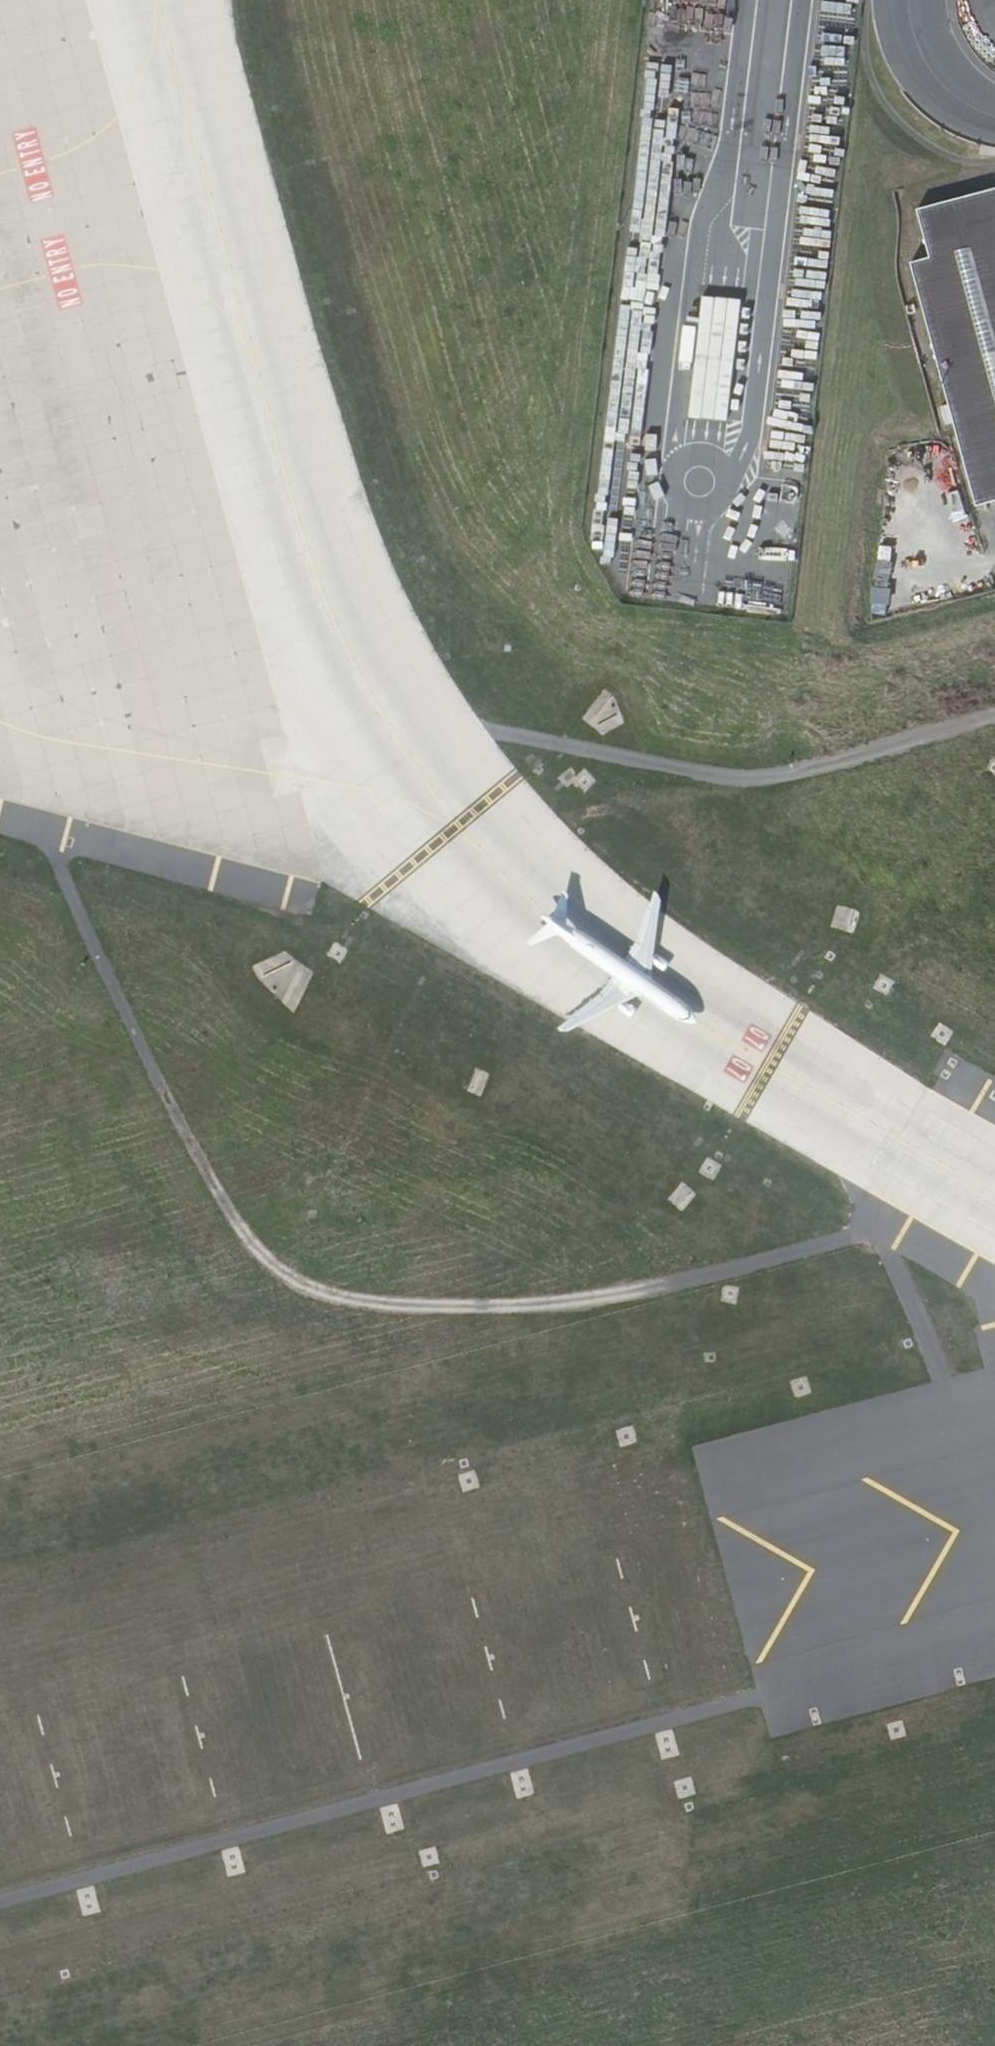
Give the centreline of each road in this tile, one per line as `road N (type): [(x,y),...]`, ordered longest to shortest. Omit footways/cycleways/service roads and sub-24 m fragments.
road 1 (track): [(61,869),(207,1187),(246,1239),(291,1277),(340,1300),(425,1309),(600,1305),(877,1227),(947,1380),(994,1562)]
road 2 (track): [(0,1903),(758,1696)]
road 3 (track): [(994,716),(743,778),(505,734)]

